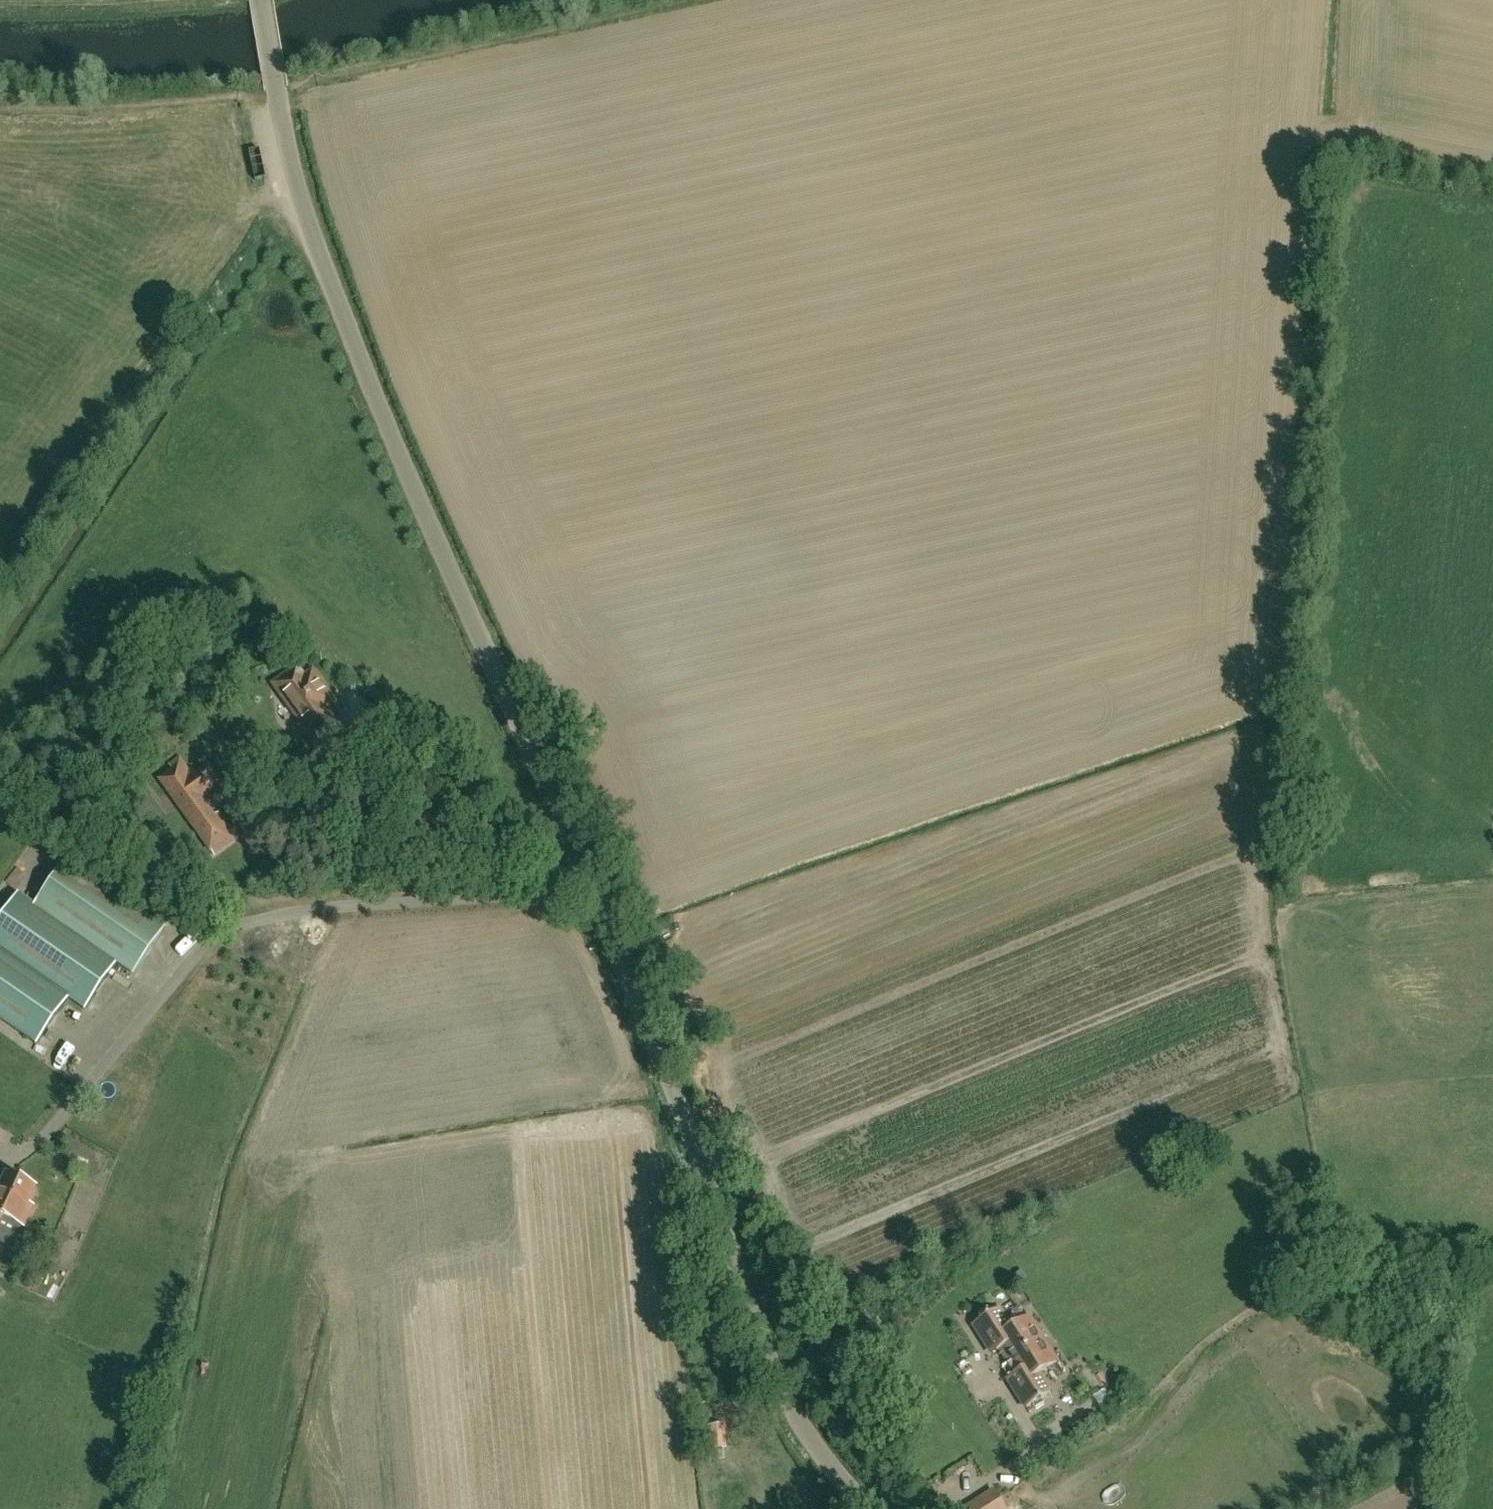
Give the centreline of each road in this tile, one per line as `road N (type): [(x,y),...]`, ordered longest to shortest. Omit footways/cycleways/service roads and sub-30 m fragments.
road 1 (unclassified): [(873,1508),(813,1446),(788,1402),(685,1113),(348,327),(289,162),(262,0)]

